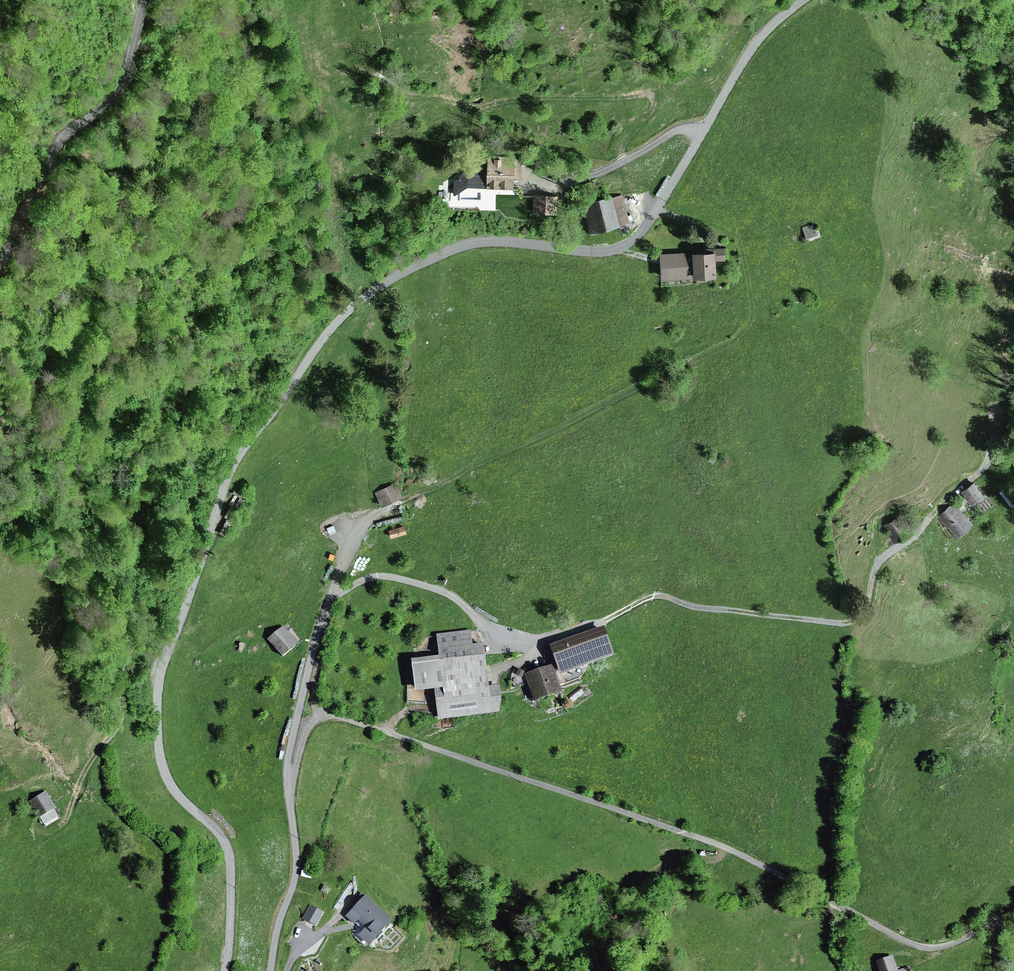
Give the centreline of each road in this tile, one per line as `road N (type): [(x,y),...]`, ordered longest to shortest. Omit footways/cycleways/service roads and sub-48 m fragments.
road 1 (unclassified): [(804,0),(750,53),(633,240),(593,253),(490,241),(423,263),(339,320),(241,452),(158,695),(165,774),(229,853),(225,970)]
road 2 (unclassified): [(323,715),(727,848),(921,948),(963,939),(1010,907)]
road 3 (track): [(1013,323),(987,463),(879,563),(865,621),(703,609),(666,596),(548,637)]
road 4 (track): [(374,514),(734,340),(748,320)]
road 5 (residential): [(144,0),(118,93),(62,138),(44,198),(0,246)]
road 6 (track): [(45,834),(63,820),(86,766),(116,727),(128,653),(144,637),(175,637)]
road 7 (unclassified): [(548,637),(513,640),(443,592),(389,577),(332,596)]
road 8 (unclassified): [(289,789),(305,679),(332,596)]
road 9 (track): [(602,970),(613,918),(646,879),(687,860),(712,860),(727,848)]
road 10 (track): [(524,185),(580,182),(678,130),(701,133)]
road 11 (unclassified): [(272,970),(297,873),(289,789)]
road 12 (unclassified): [(332,596),(314,689),(323,715)]

